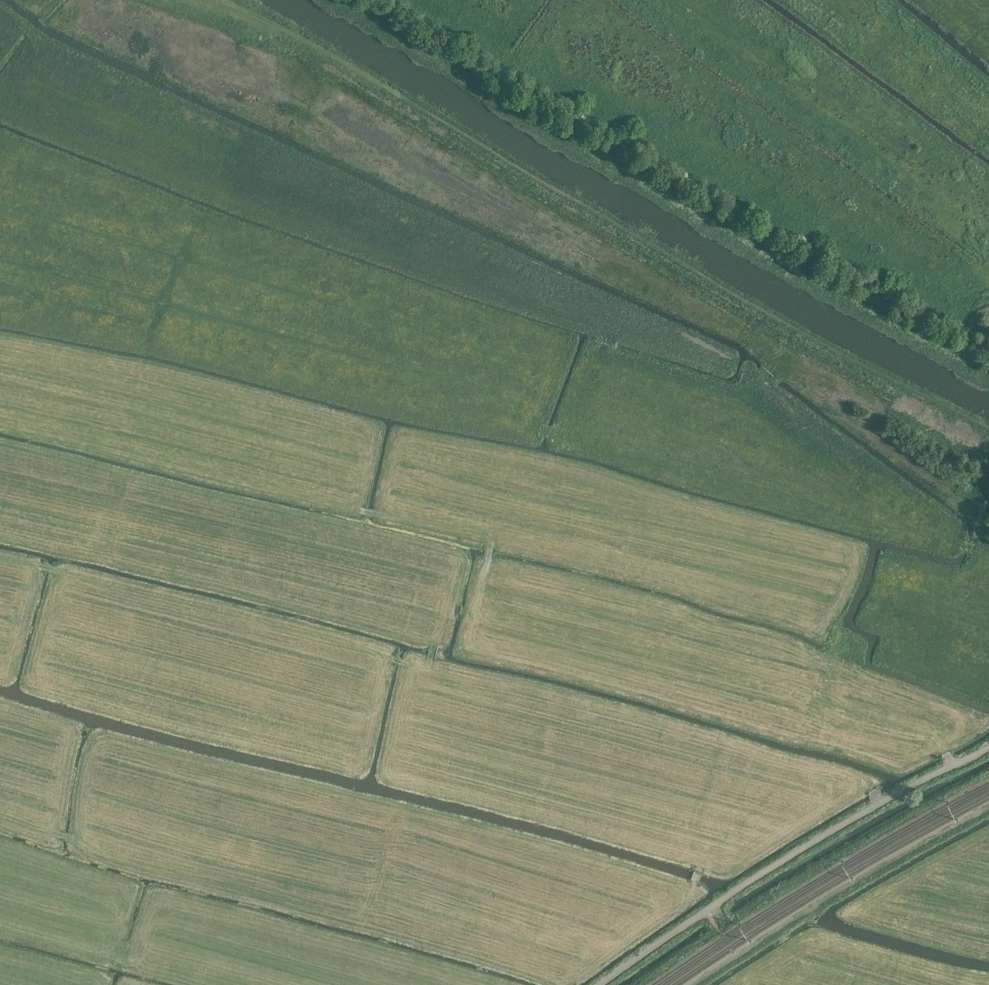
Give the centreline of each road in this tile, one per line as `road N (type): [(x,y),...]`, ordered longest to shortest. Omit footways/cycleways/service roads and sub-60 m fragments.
road 1 (track): [(299,68),(759,342),(761,360),(745,401),(962,545),(745,478),(47,293)]
road 2 (track): [(880,804),(874,790),(429,668),(447,608)]
road 3 (track): [(429,668),(0,556)]

